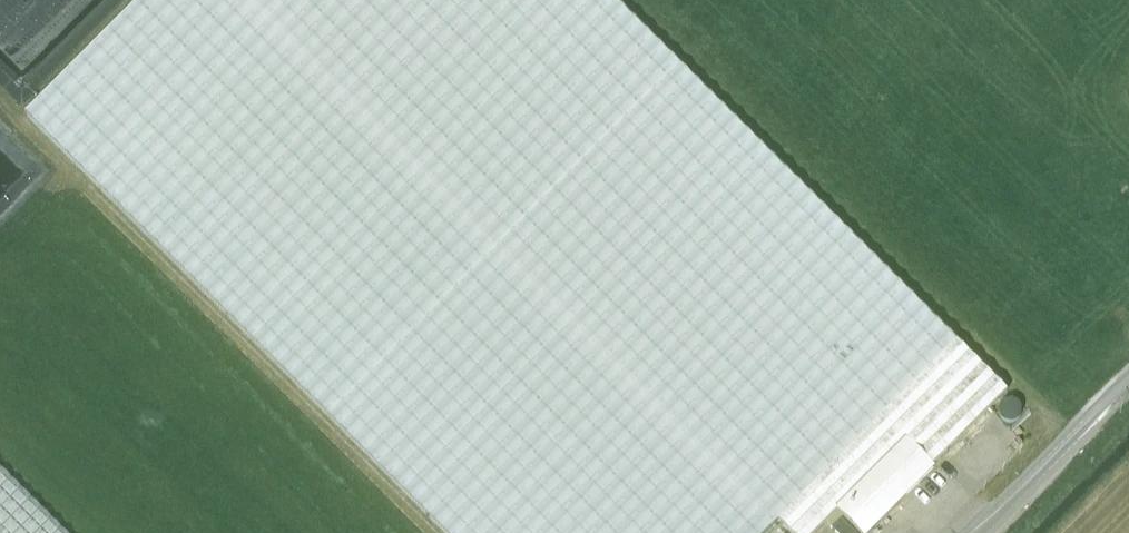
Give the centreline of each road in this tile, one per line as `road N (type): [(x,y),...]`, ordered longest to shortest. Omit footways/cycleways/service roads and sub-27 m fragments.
road 1 (track): [(430,532),(84,188)]
road 2 (unclassified): [(977,532),(1128,382)]

